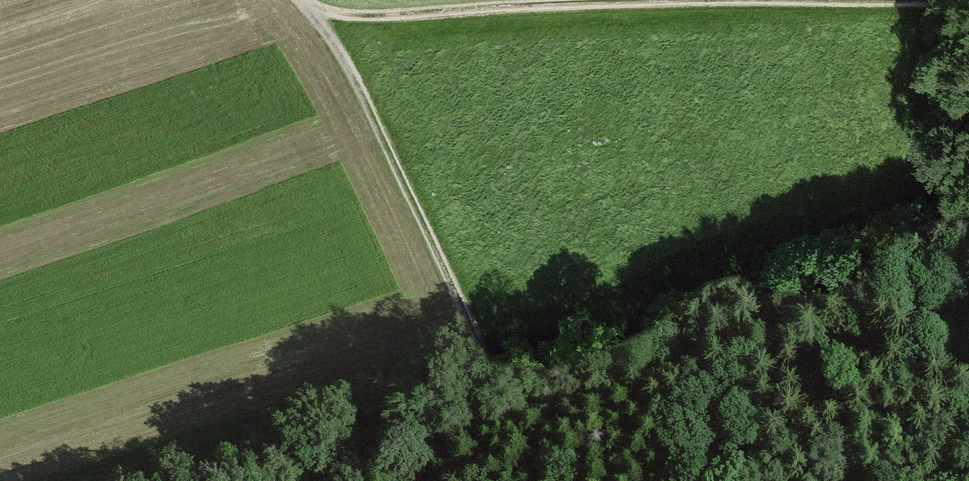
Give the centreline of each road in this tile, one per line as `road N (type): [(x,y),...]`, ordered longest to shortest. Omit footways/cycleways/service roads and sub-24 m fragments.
road 1 (track): [(314,12),(392,20),(602,7),(968,3)]
road 2 (track): [(304,0),(350,70),(522,438),(441,480)]
road 3 (track): [(522,438),(968,260)]

